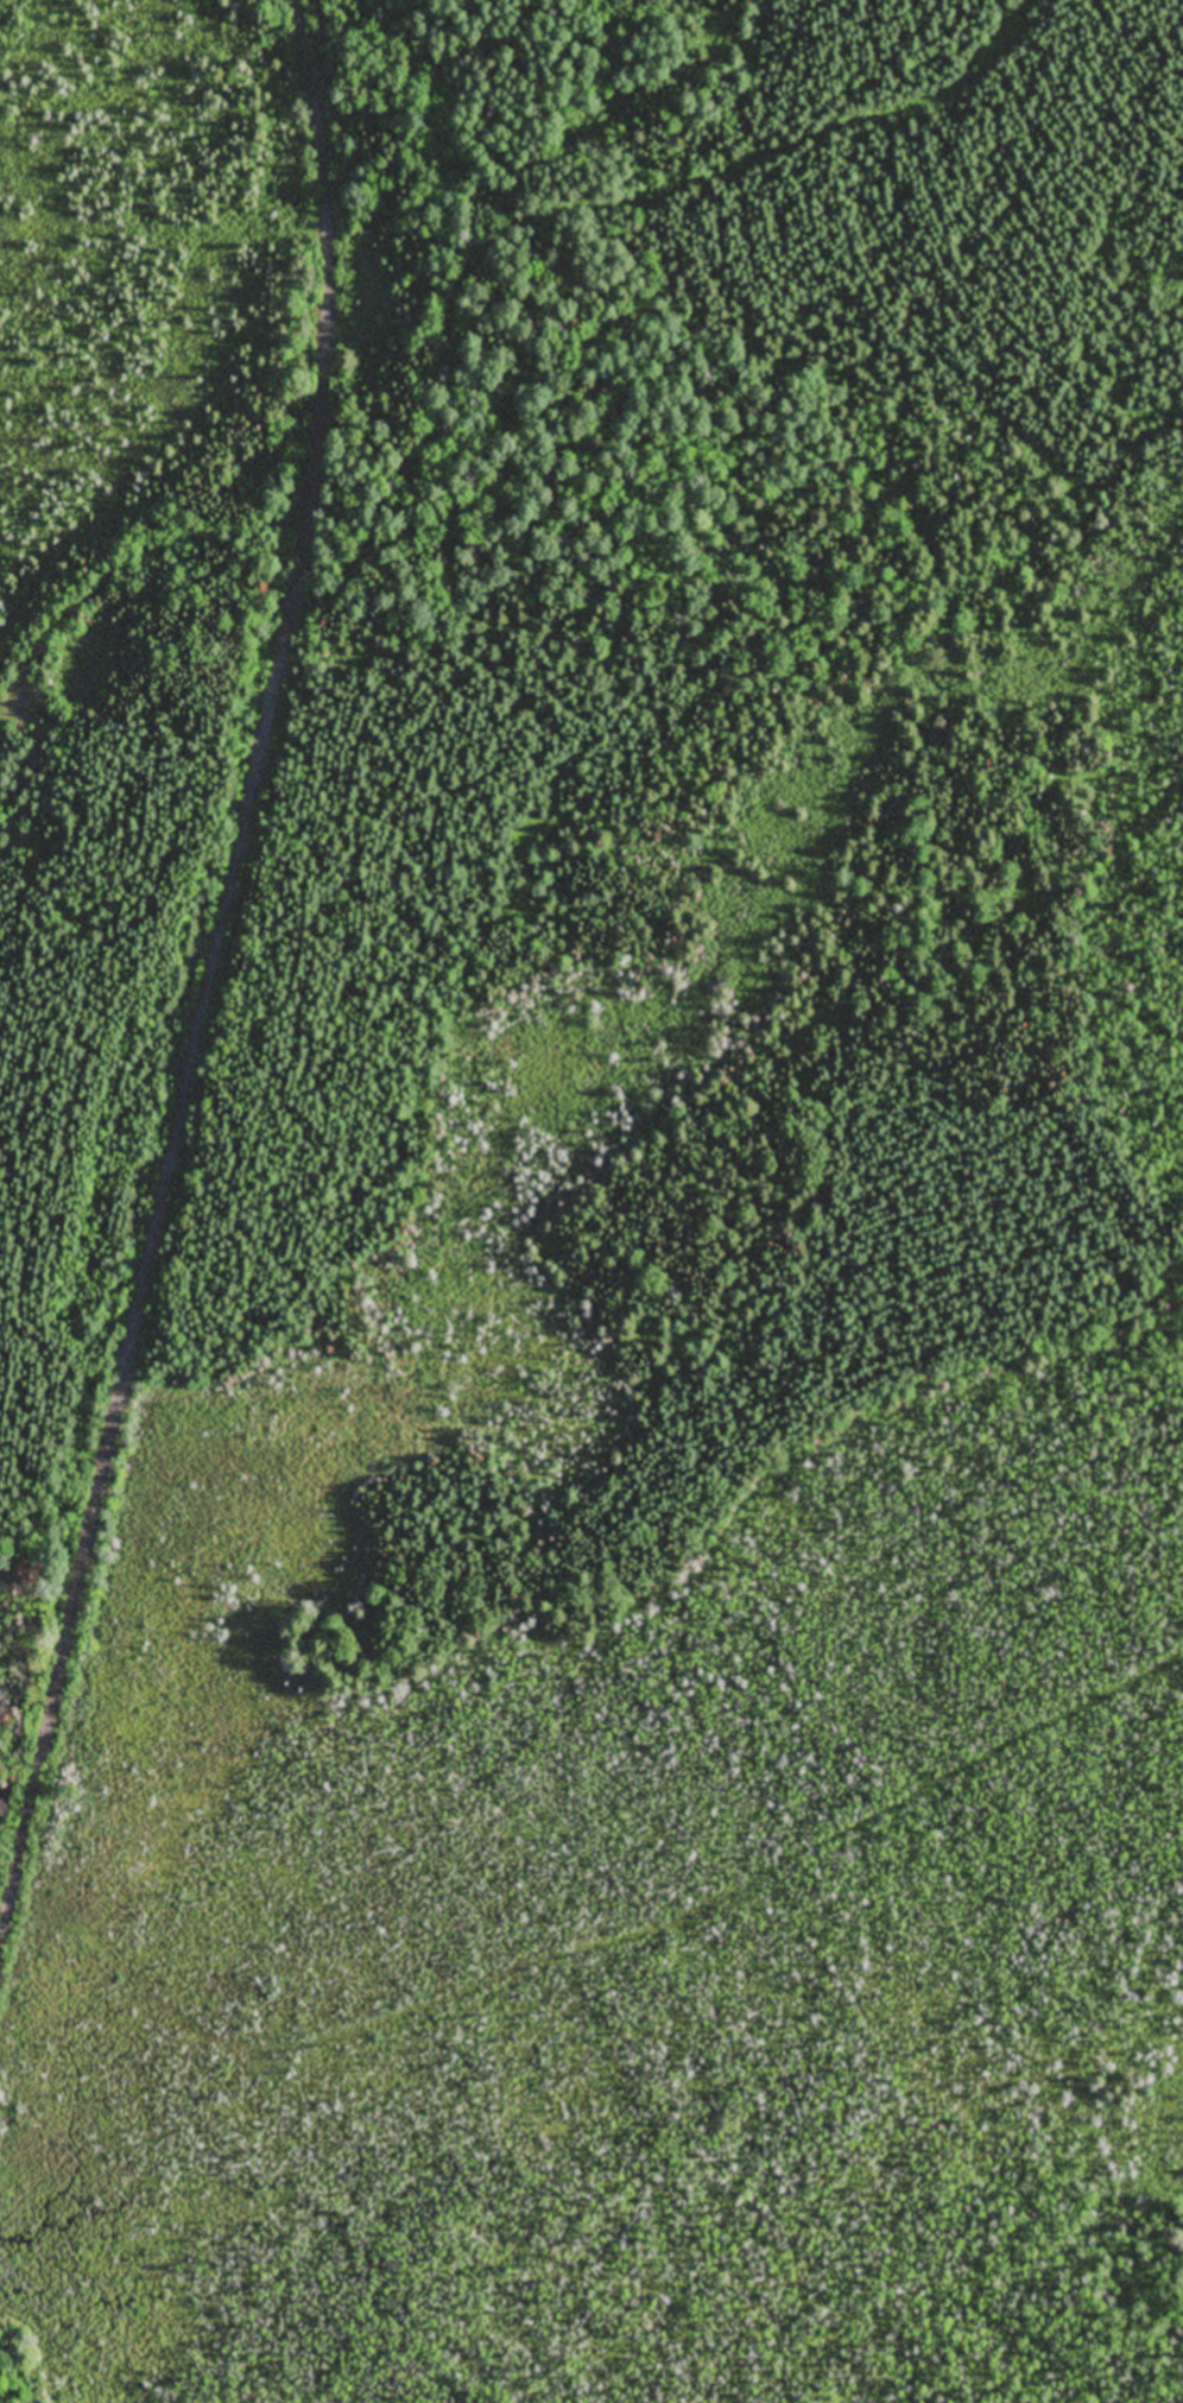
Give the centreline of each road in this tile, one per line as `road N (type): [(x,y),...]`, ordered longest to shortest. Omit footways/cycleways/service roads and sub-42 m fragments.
road 1 (residential): [(315,120),(328,318),(314,475),(0,1942)]
road 2 (residential): [(412,508),(404,349),(378,248),(315,120),(293,0)]

